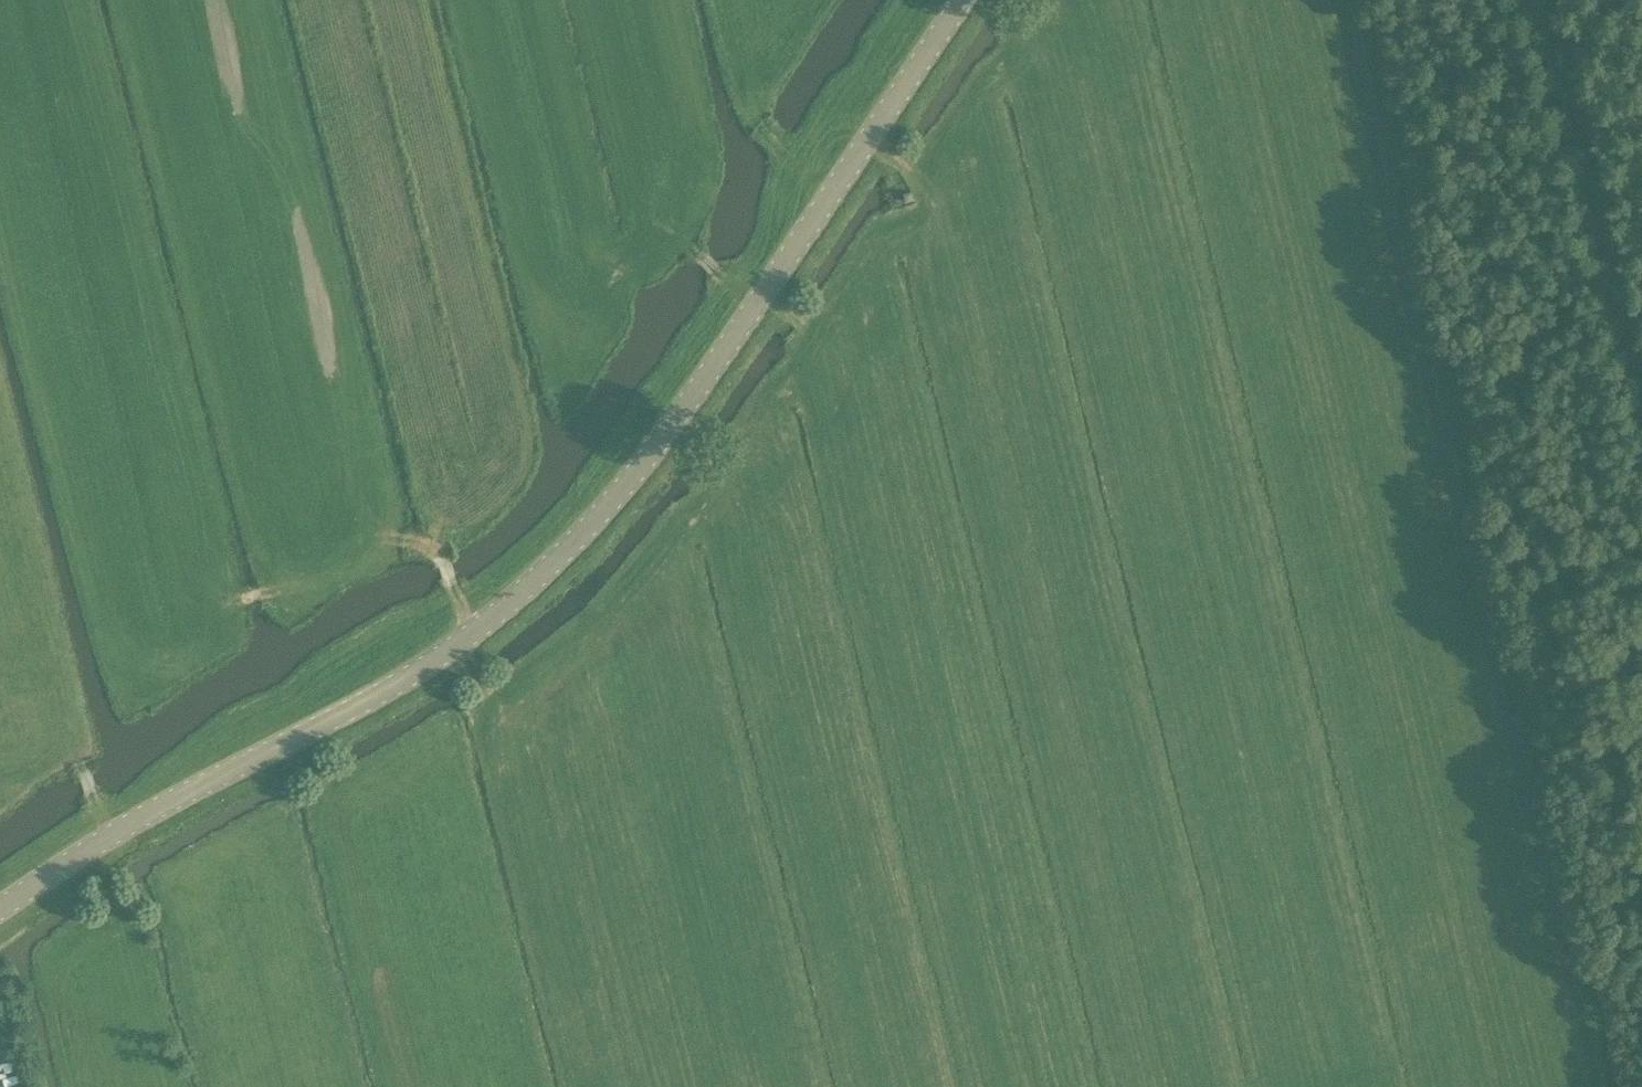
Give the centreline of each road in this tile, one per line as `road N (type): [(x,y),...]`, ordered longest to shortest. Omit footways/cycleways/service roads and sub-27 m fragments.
road 1 (unclassified): [(0,908),(101,839),(462,648),(556,567),(643,471),(969,0)]

